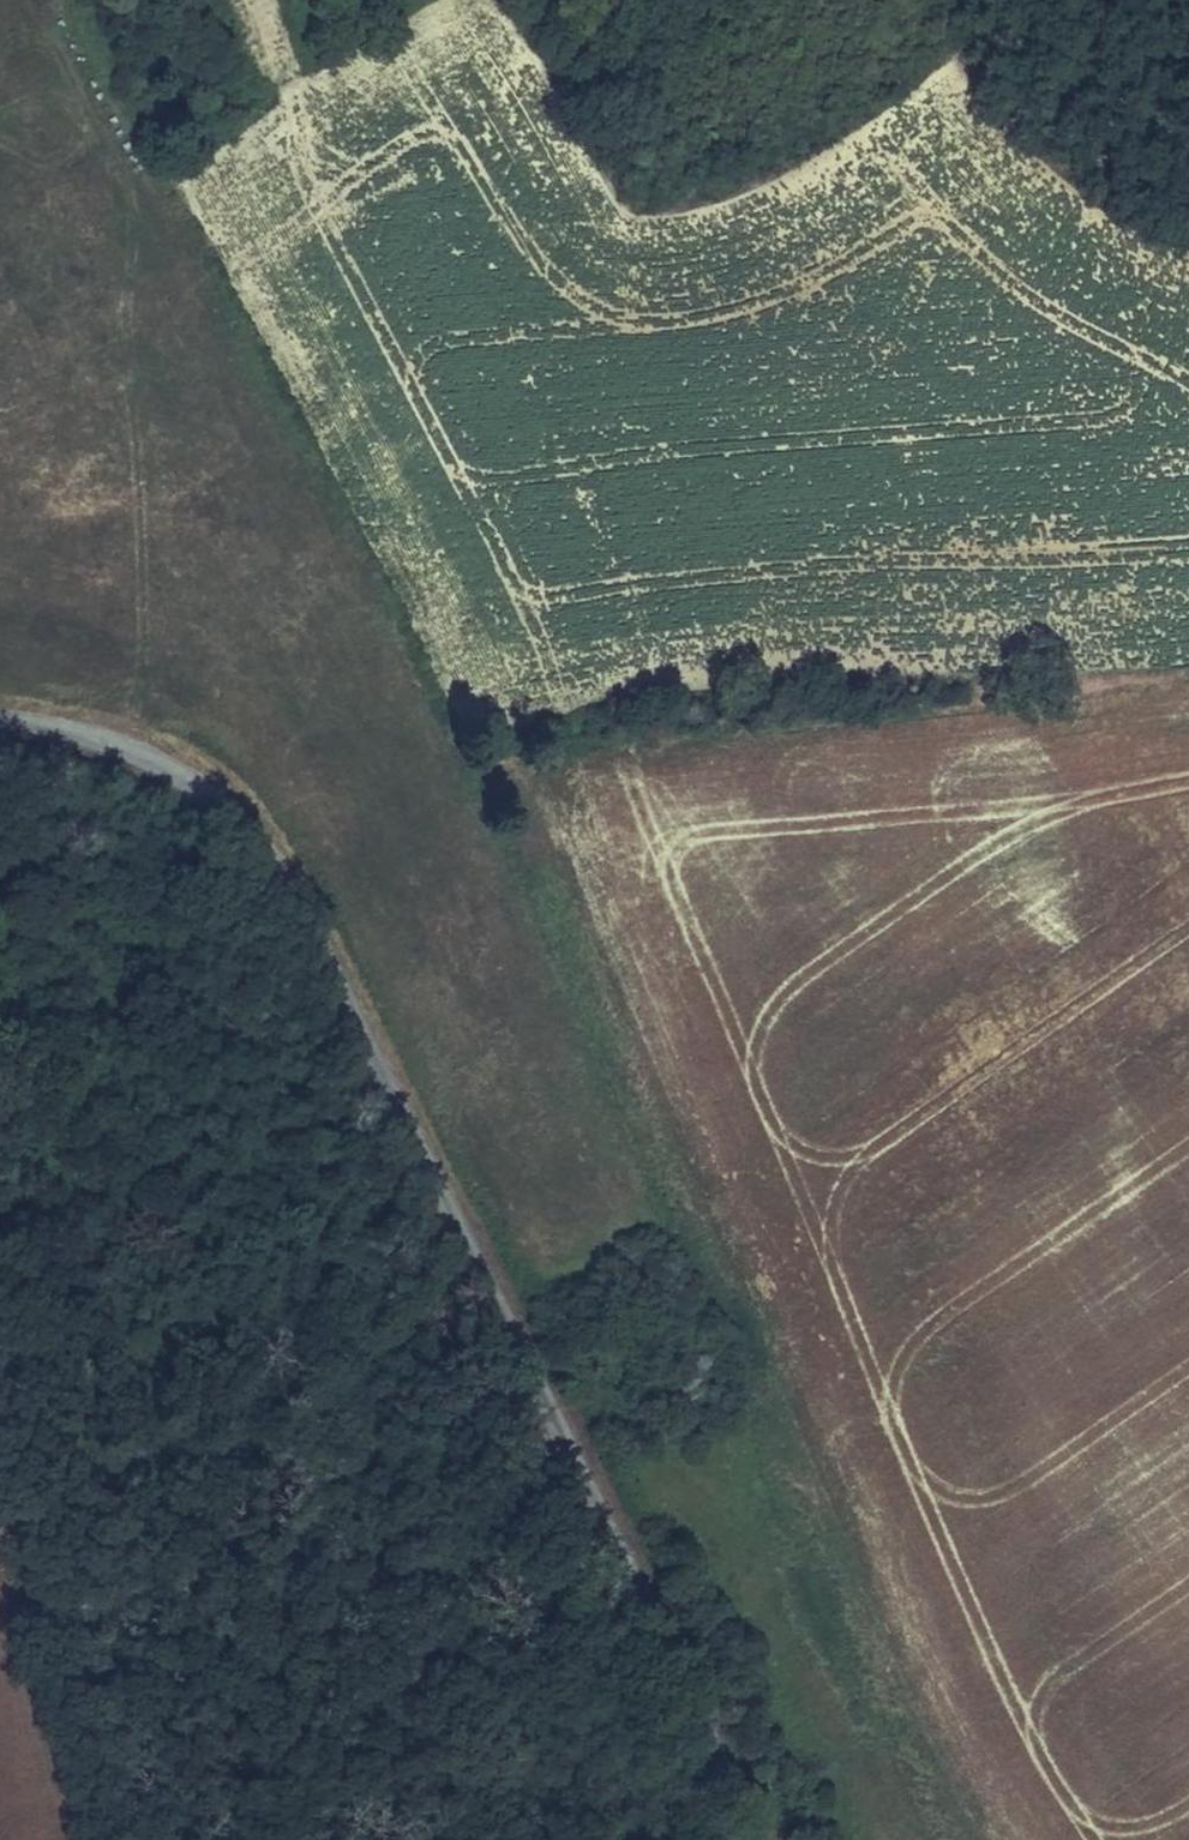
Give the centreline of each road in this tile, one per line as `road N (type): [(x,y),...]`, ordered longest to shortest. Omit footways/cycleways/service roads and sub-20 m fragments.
road 1 (tertiary): [(769,1839),(301,887),(202,768),(58,716),(0,709)]

